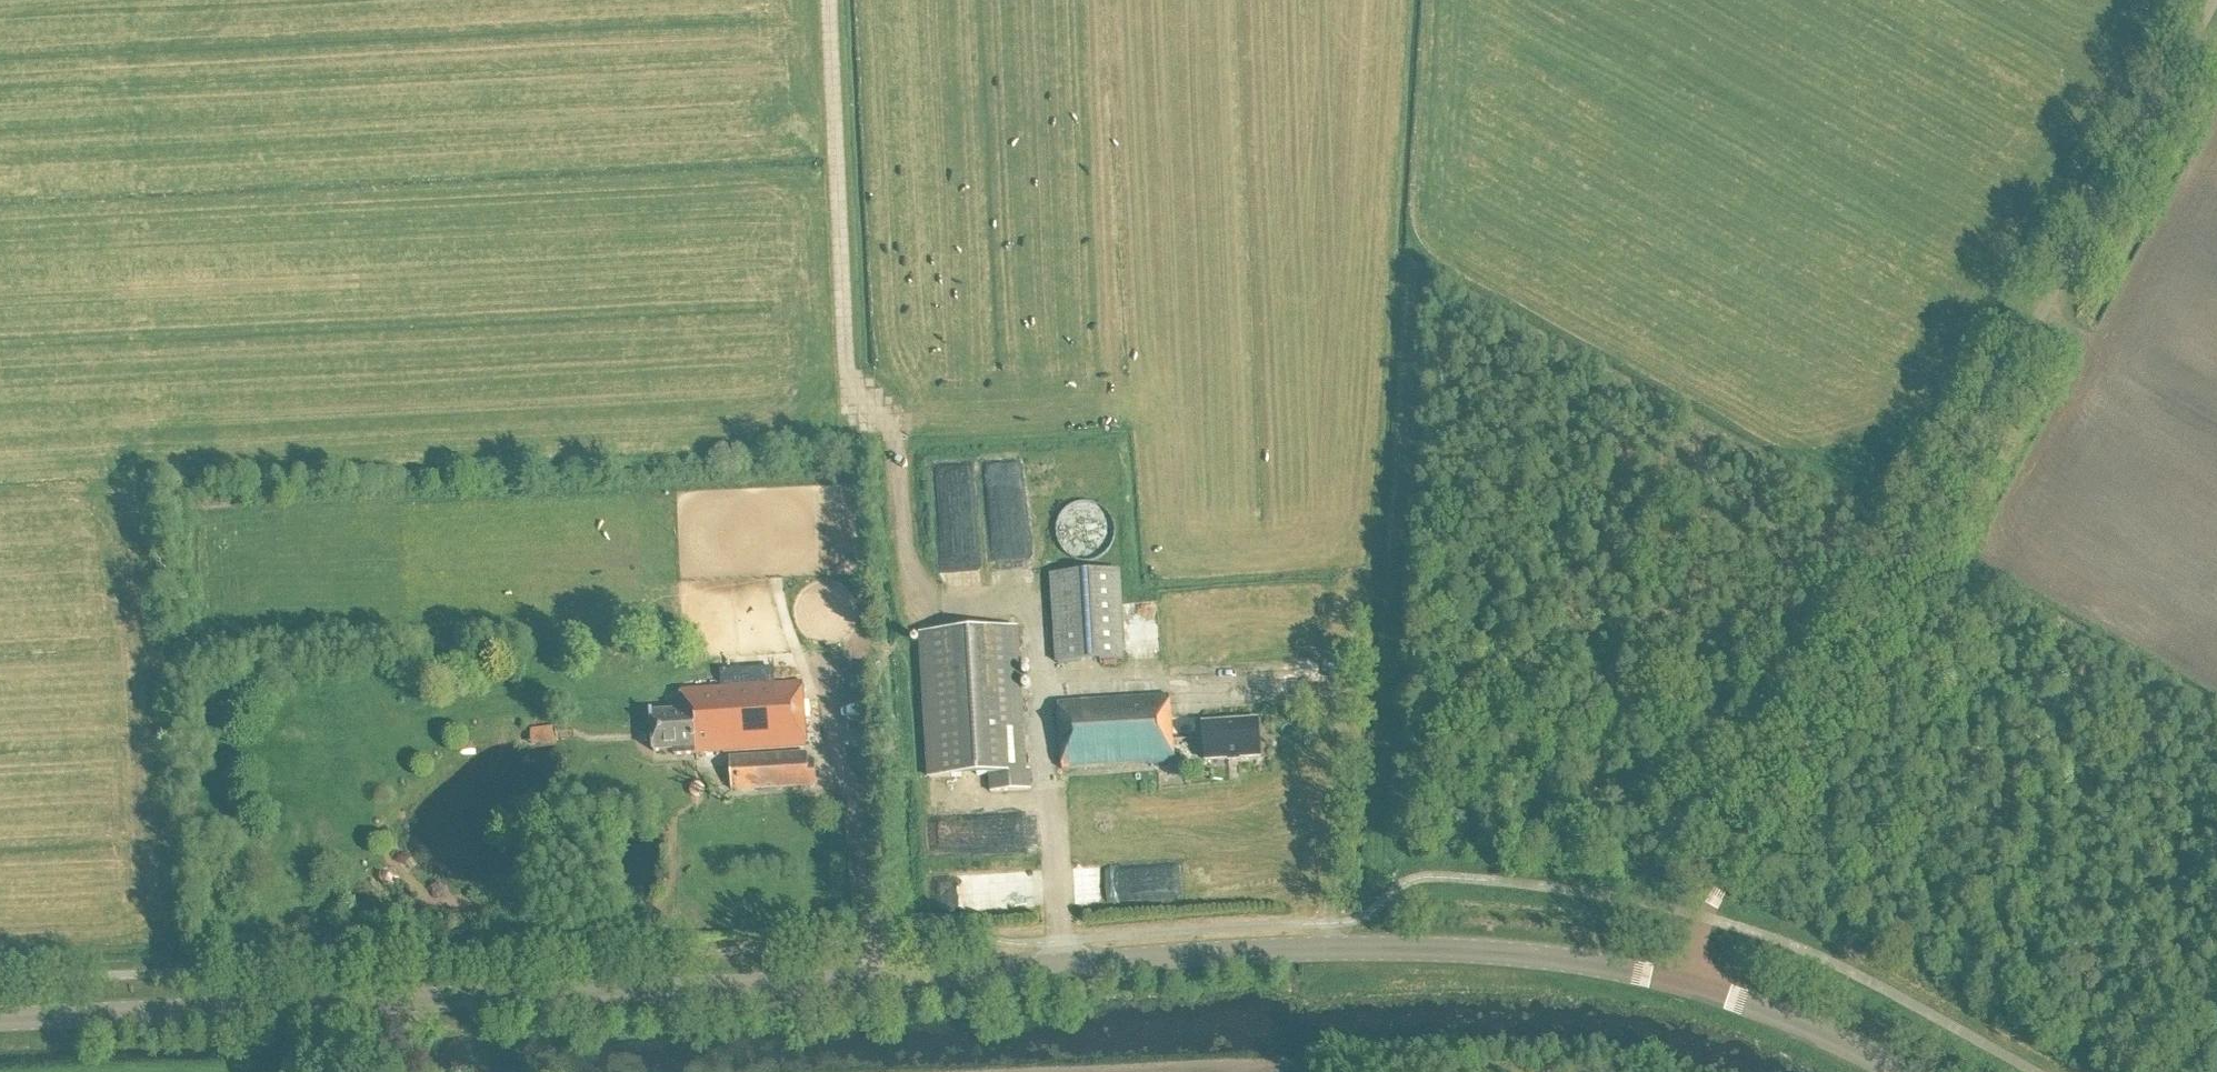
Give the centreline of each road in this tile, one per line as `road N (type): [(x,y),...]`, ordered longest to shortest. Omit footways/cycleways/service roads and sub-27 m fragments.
road 1 (tertiary): [(0,1020),(1351,948)]
road 2 (unclassified): [(1686,982),(1705,918),(2213,0)]
road 3 (tertiary): [(1686,982),(1548,958),(1351,948)]
road 4 (tertiary): [(1686,982),(1806,1023),(1900,1071)]

